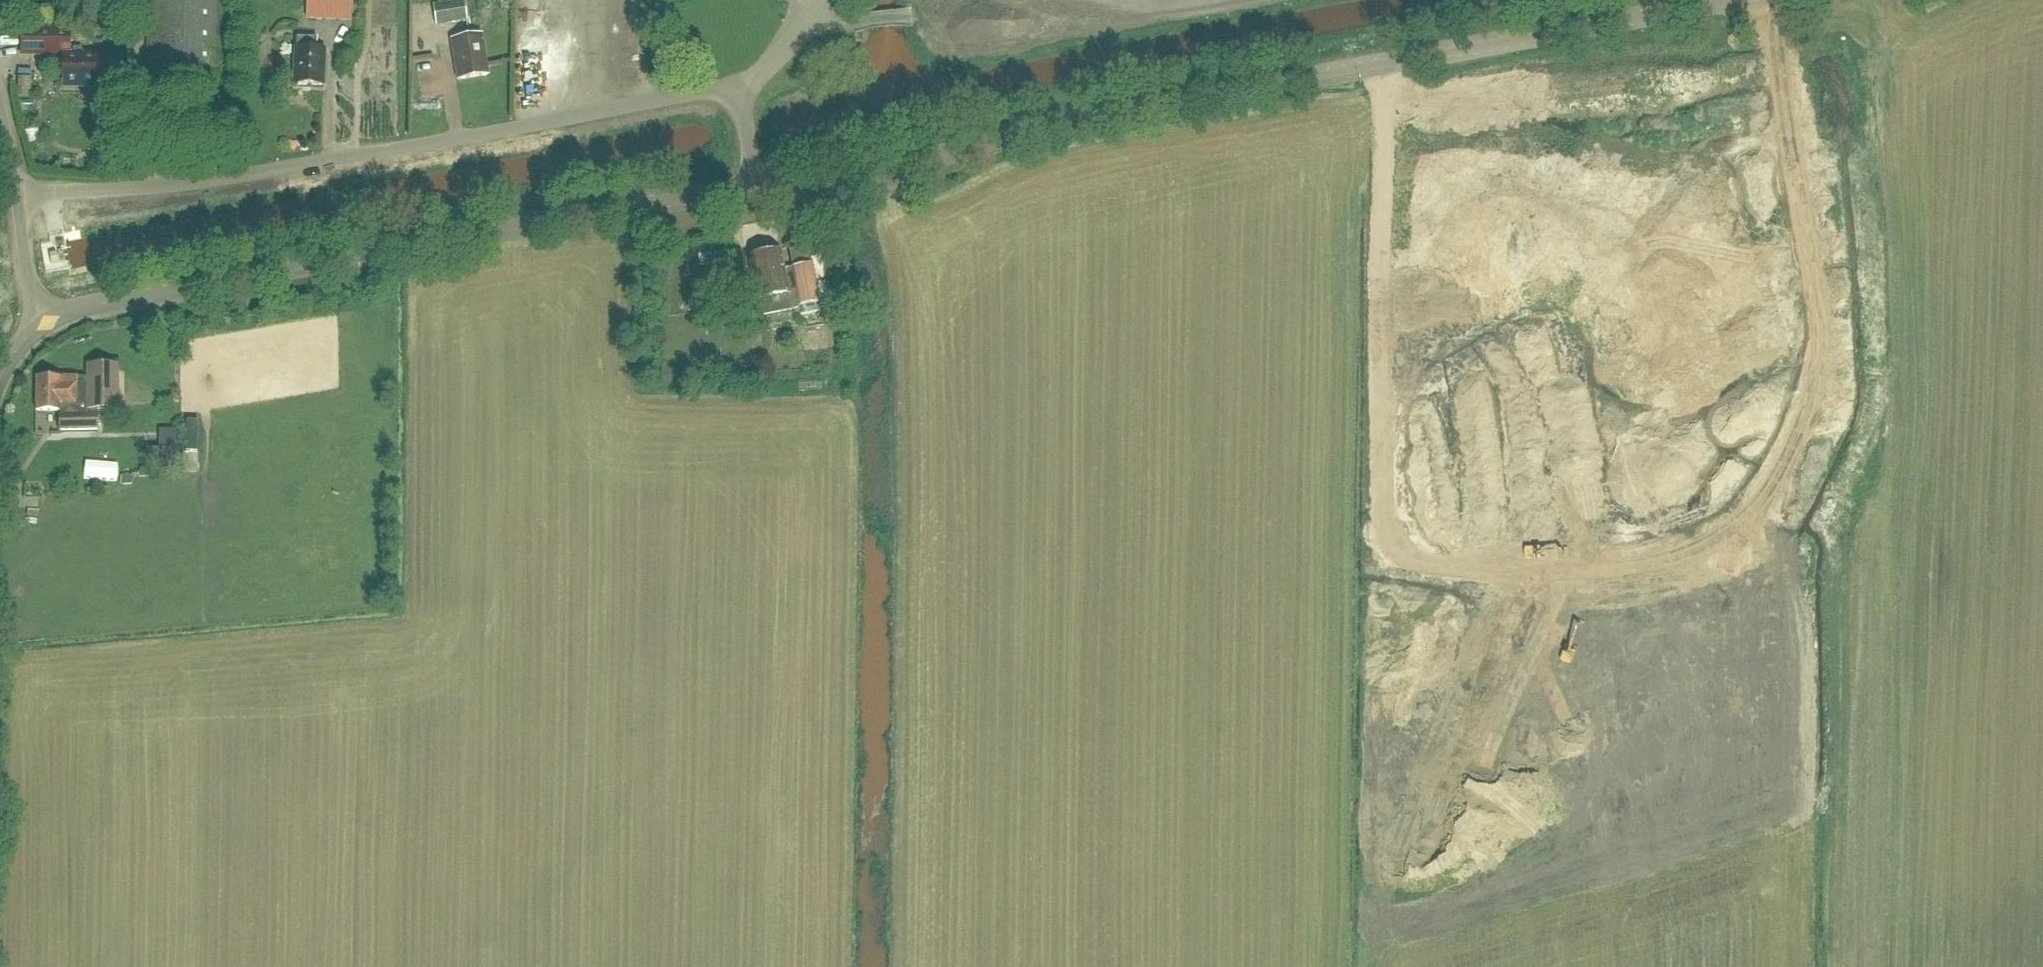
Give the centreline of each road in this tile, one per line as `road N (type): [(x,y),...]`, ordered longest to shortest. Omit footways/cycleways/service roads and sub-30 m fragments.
road 1 (tertiary): [(753,195),(822,195),(999,143),(1228,94),(1745,0)]
road 2 (tertiary): [(39,326),(73,309),(753,195)]
road 3 (residential): [(18,200),(196,185),(736,89)]
road 4 (unclassified): [(39,326),(18,200)]

